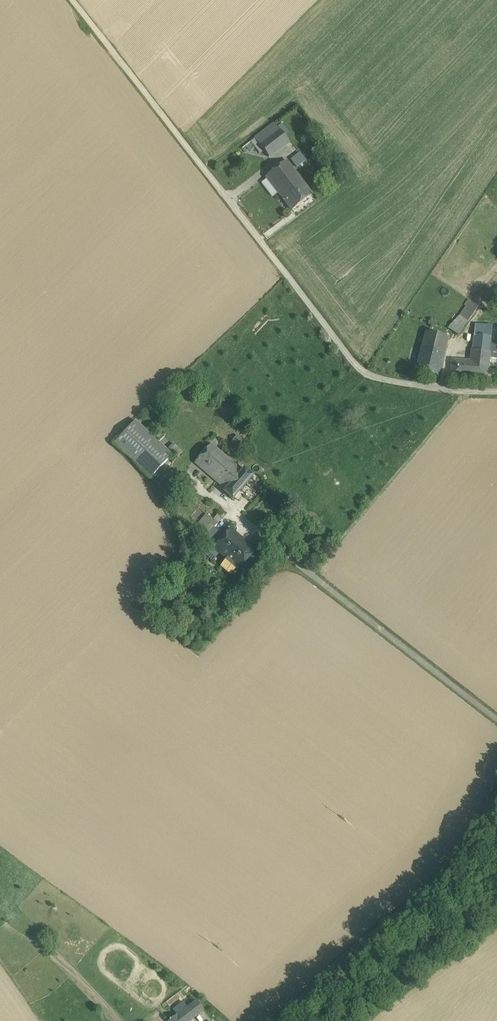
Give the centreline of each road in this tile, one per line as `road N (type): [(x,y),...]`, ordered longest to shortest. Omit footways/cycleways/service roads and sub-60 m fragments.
road 1 (track): [(496,394),(366,376),(73,0)]
road 2 (unclassified): [(496,794),(451,875),(277,1020)]
road 3 (track): [(312,571),(464,391)]

